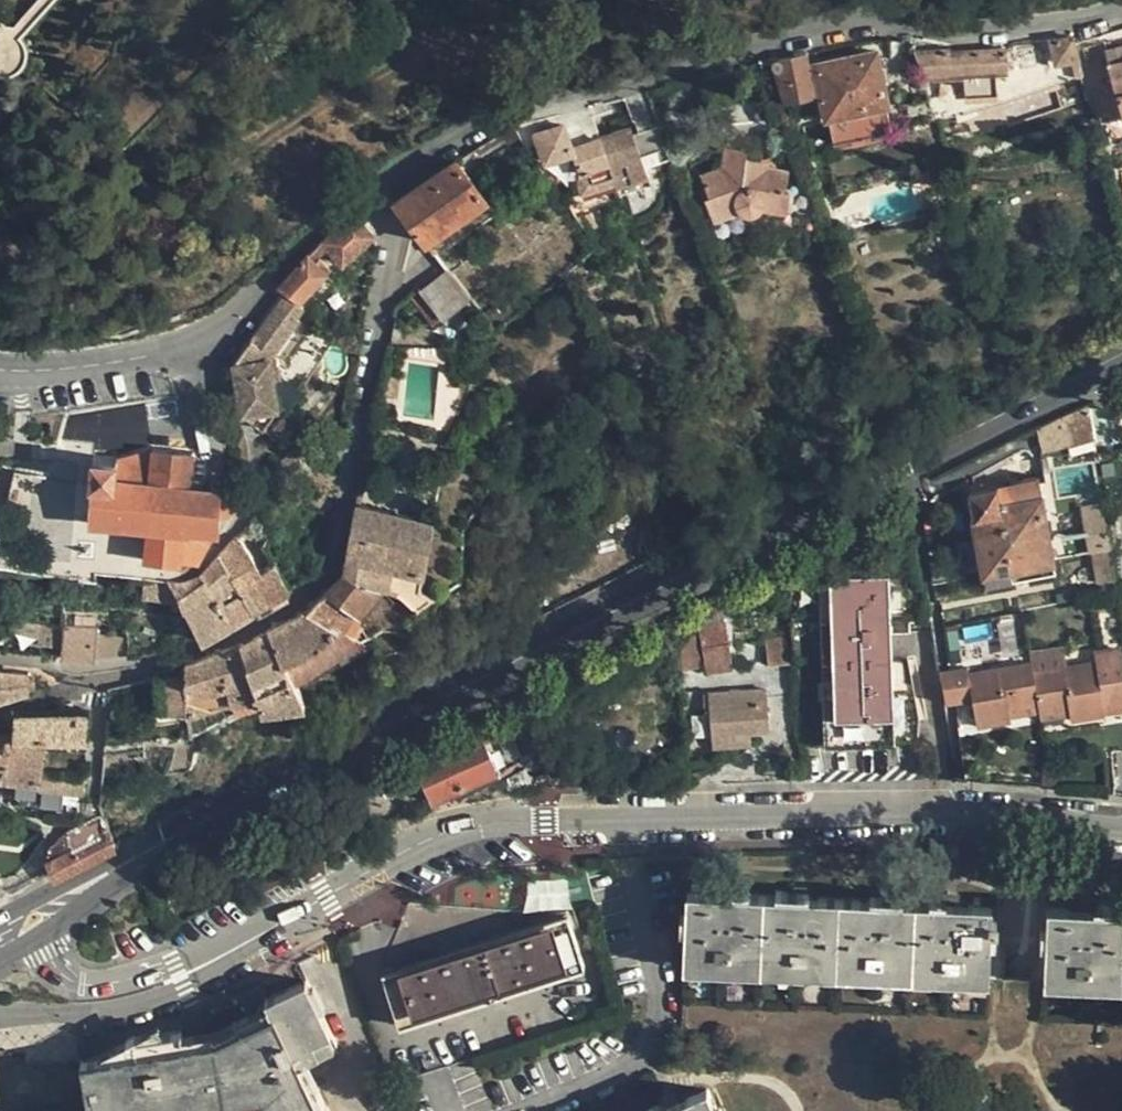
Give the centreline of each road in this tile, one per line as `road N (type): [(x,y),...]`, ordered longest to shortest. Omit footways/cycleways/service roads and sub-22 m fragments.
road 1 (primary): [(29,922),(815,507),(1121,356)]
road 2 (residential): [(180,982),(387,868),(469,835),(579,823),(829,820),(1121,831)]
road 3 (residential): [(1121,15),(986,39),(891,31),(507,118),(376,192)]
road 4 (residential): [(107,675),(145,672),(260,627),(315,598),(340,567),(396,227),(376,192)]
road 5 (residential): [(59,532),(73,448),(190,414),(206,386)]
road 6 (residential): [(0,372),(112,369),(226,327)]
road 7 (residential): [(376,192),(226,327)]
road 8 (residential): [(0,1015),(107,1015),(160,999),(180,982)]
road 9 (residential): [(180,982),(125,987),(68,980),(29,922)]

